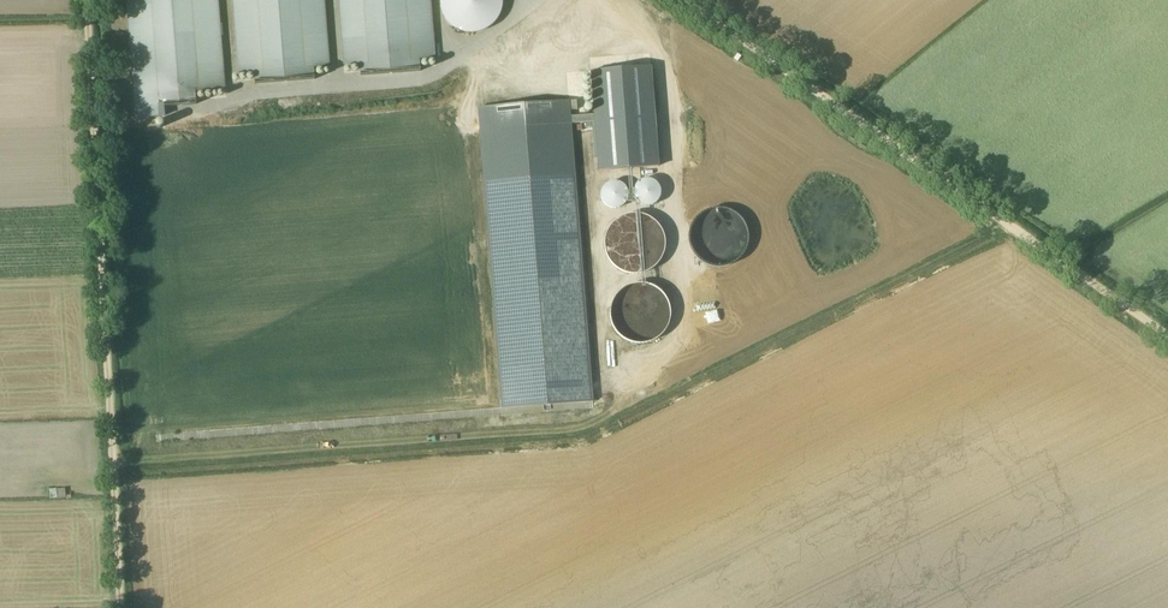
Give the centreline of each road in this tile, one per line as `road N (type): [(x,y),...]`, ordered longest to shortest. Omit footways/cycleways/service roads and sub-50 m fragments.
road 1 (track): [(116,607),(87,0)]
road 2 (track): [(683,0),(1167,335)]

